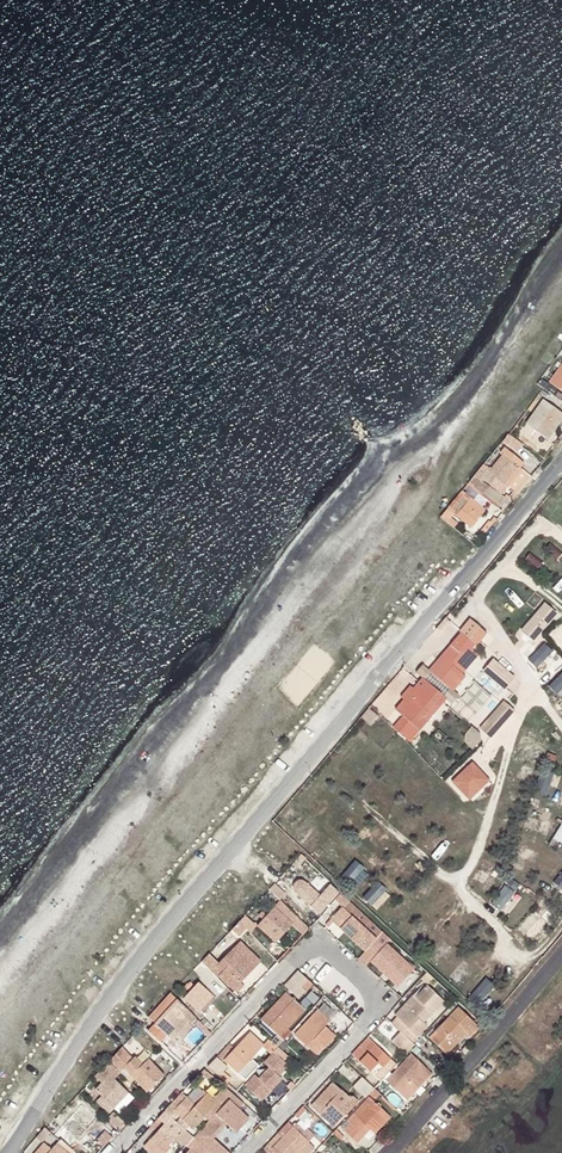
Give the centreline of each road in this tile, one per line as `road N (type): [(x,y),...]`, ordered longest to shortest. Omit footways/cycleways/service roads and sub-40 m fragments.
road 1 (tertiary): [(561,461),(138,961),(9,1152)]
road 2 (unclassified): [(246,1152),(373,1017),(370,990),(324,951),(297,956),(112,1152)]
road 3 (unclassified): [(561,955),(387,1152)]

